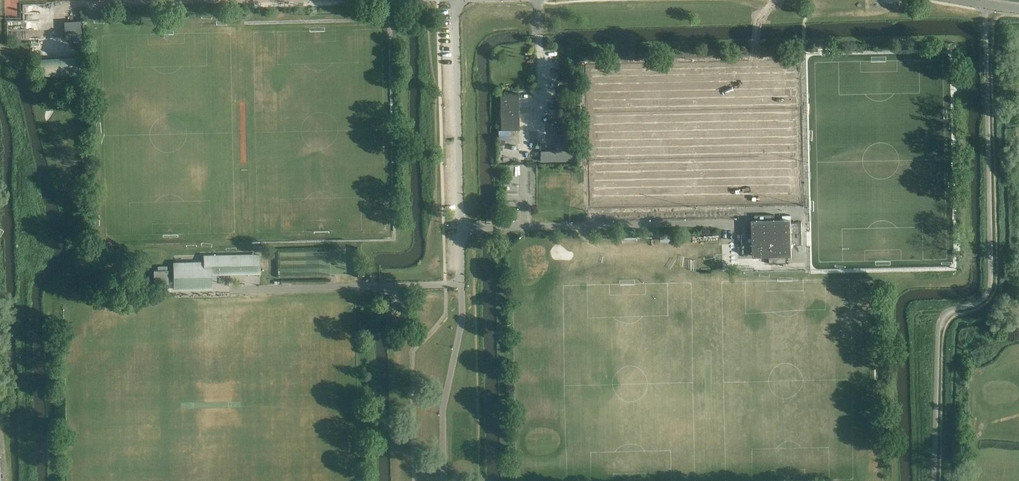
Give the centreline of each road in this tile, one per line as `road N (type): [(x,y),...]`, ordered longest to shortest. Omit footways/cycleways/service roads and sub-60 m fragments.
road 1 (track): [(28,480),(22,146)]
road 2 (unclassified): [(461,283),(456,0)]

